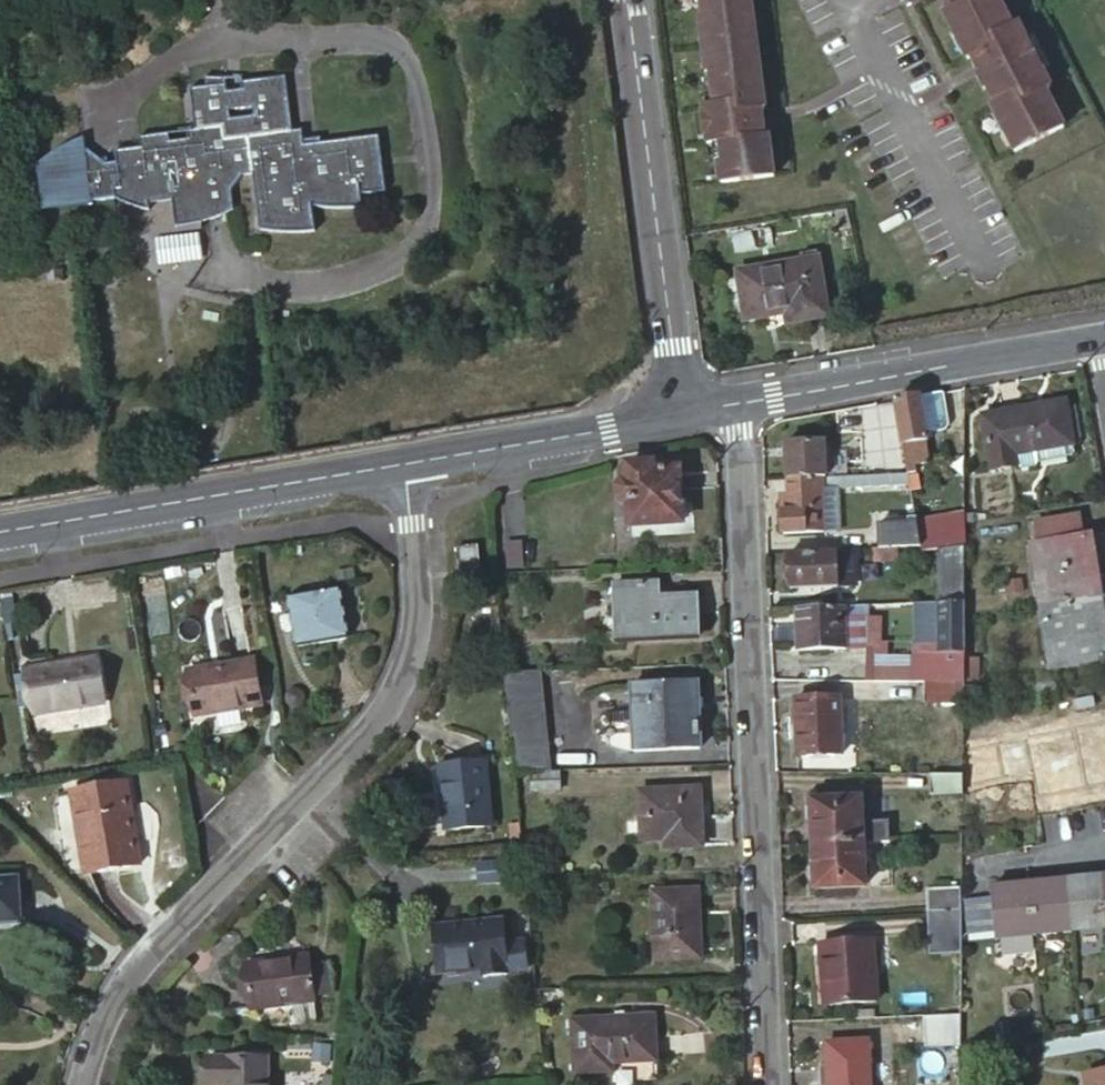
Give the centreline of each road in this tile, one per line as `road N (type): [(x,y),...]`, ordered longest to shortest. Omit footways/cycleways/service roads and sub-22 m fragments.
road 1 (residential): [(91,1084),(106,1026),(145,959),(385,718),(408,667),(420,608),(413,459)]
road 2 (residential): [(739,403),(771,1084)]
road 3 (unclassified): [(413,459),(0,530)]
road 4 (residential): [(680,414),(628,0)]
road 5 (unclassified): [(1096,342),(739,403)]
road 6 (unclassified): [(680,414),(413,459)]
road 7 (track): [(0,105),(124,90)]

